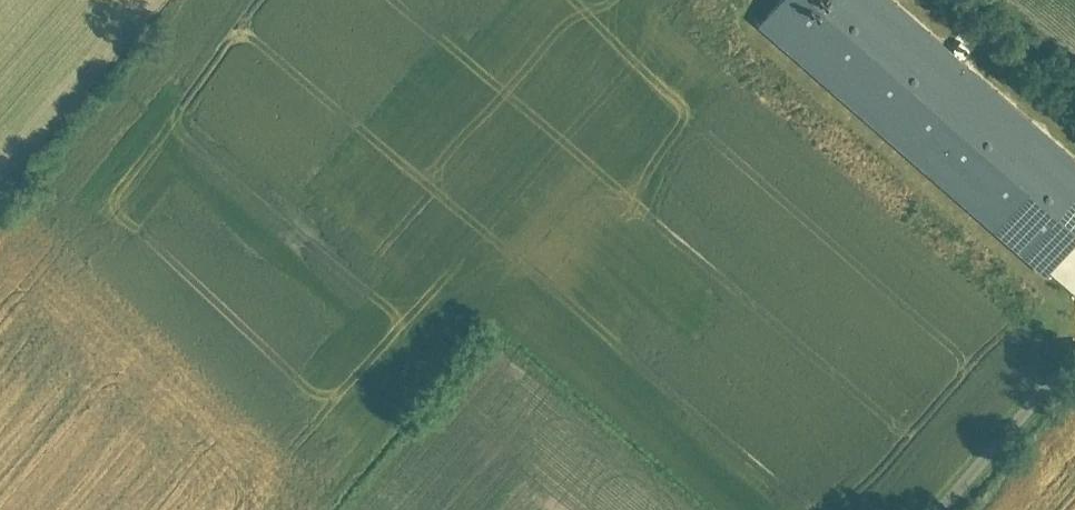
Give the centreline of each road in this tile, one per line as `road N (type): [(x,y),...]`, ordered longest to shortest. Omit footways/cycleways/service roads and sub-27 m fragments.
road 1 (residential): [(942,509),(1074,357)]

